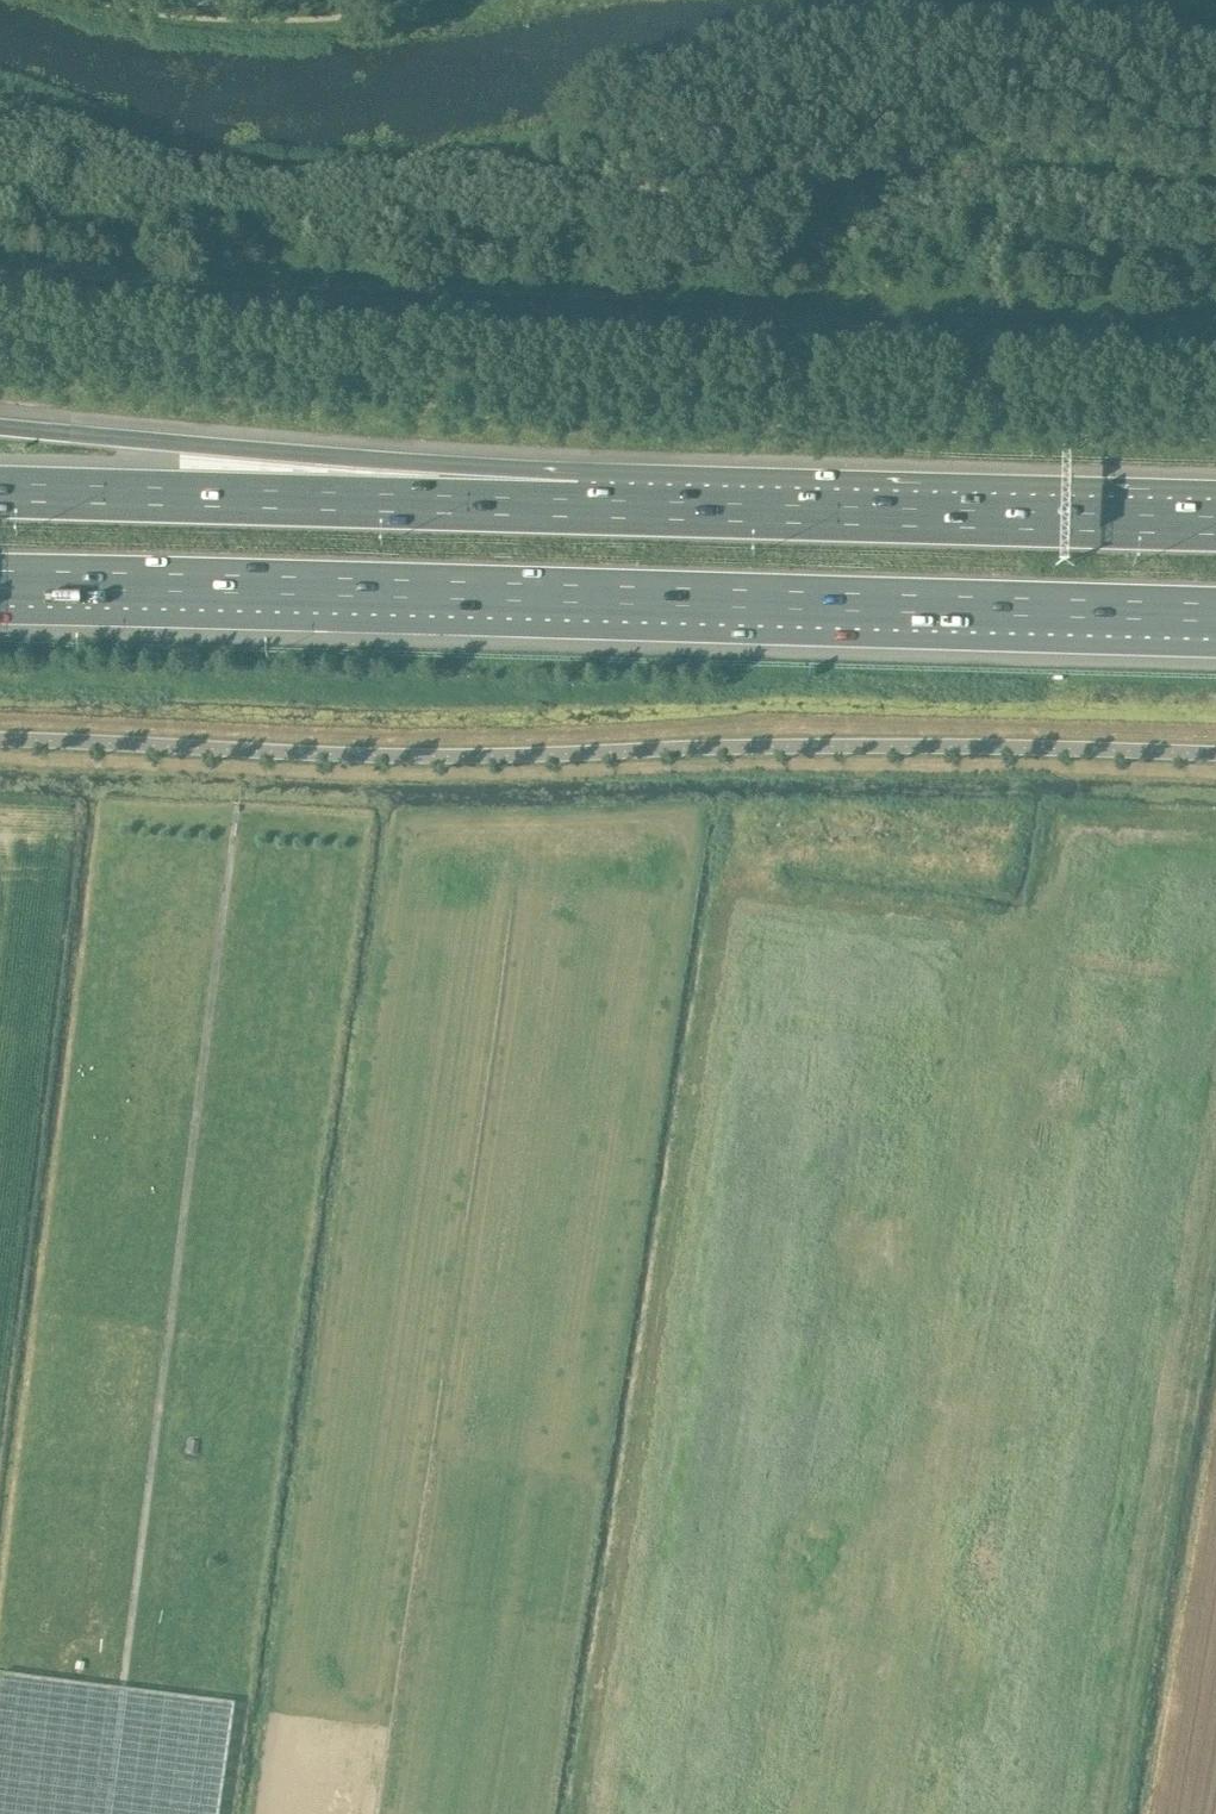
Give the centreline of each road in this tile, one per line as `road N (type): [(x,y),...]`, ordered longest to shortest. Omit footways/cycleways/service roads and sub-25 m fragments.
road 1 (motorway): [(0,579),(1215,611)]
road 2 (motorway): [(1215,524),(578,507)]
road 3 (motorway): [(578,507),(313,457),(0,428)]
road 4 (motorway): [(578,507),(0,492)]

